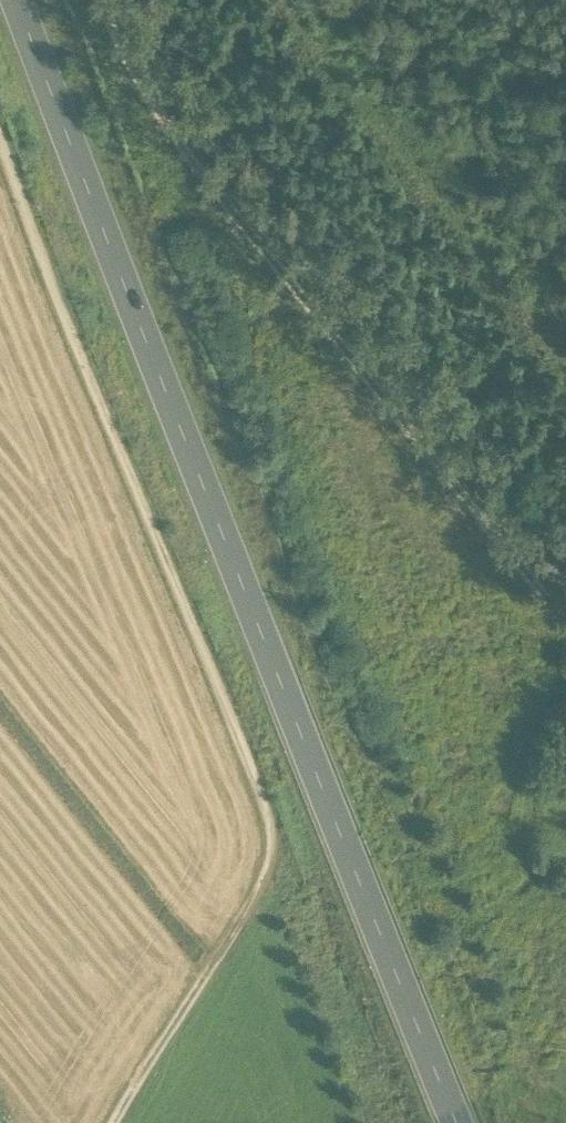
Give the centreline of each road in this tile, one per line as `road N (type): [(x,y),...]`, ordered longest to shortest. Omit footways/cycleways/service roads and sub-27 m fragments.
road 1 (primary): [(461,1122),(15,0)]
road 2 (track): [(115,1122),(240,926),(273,842),(264,799),(0,139)]
road 3 (track): [(565,627),(193,163),(150,103),(97,0)]
road 4 (track): [(565,589),(214,143),(129,0)]

